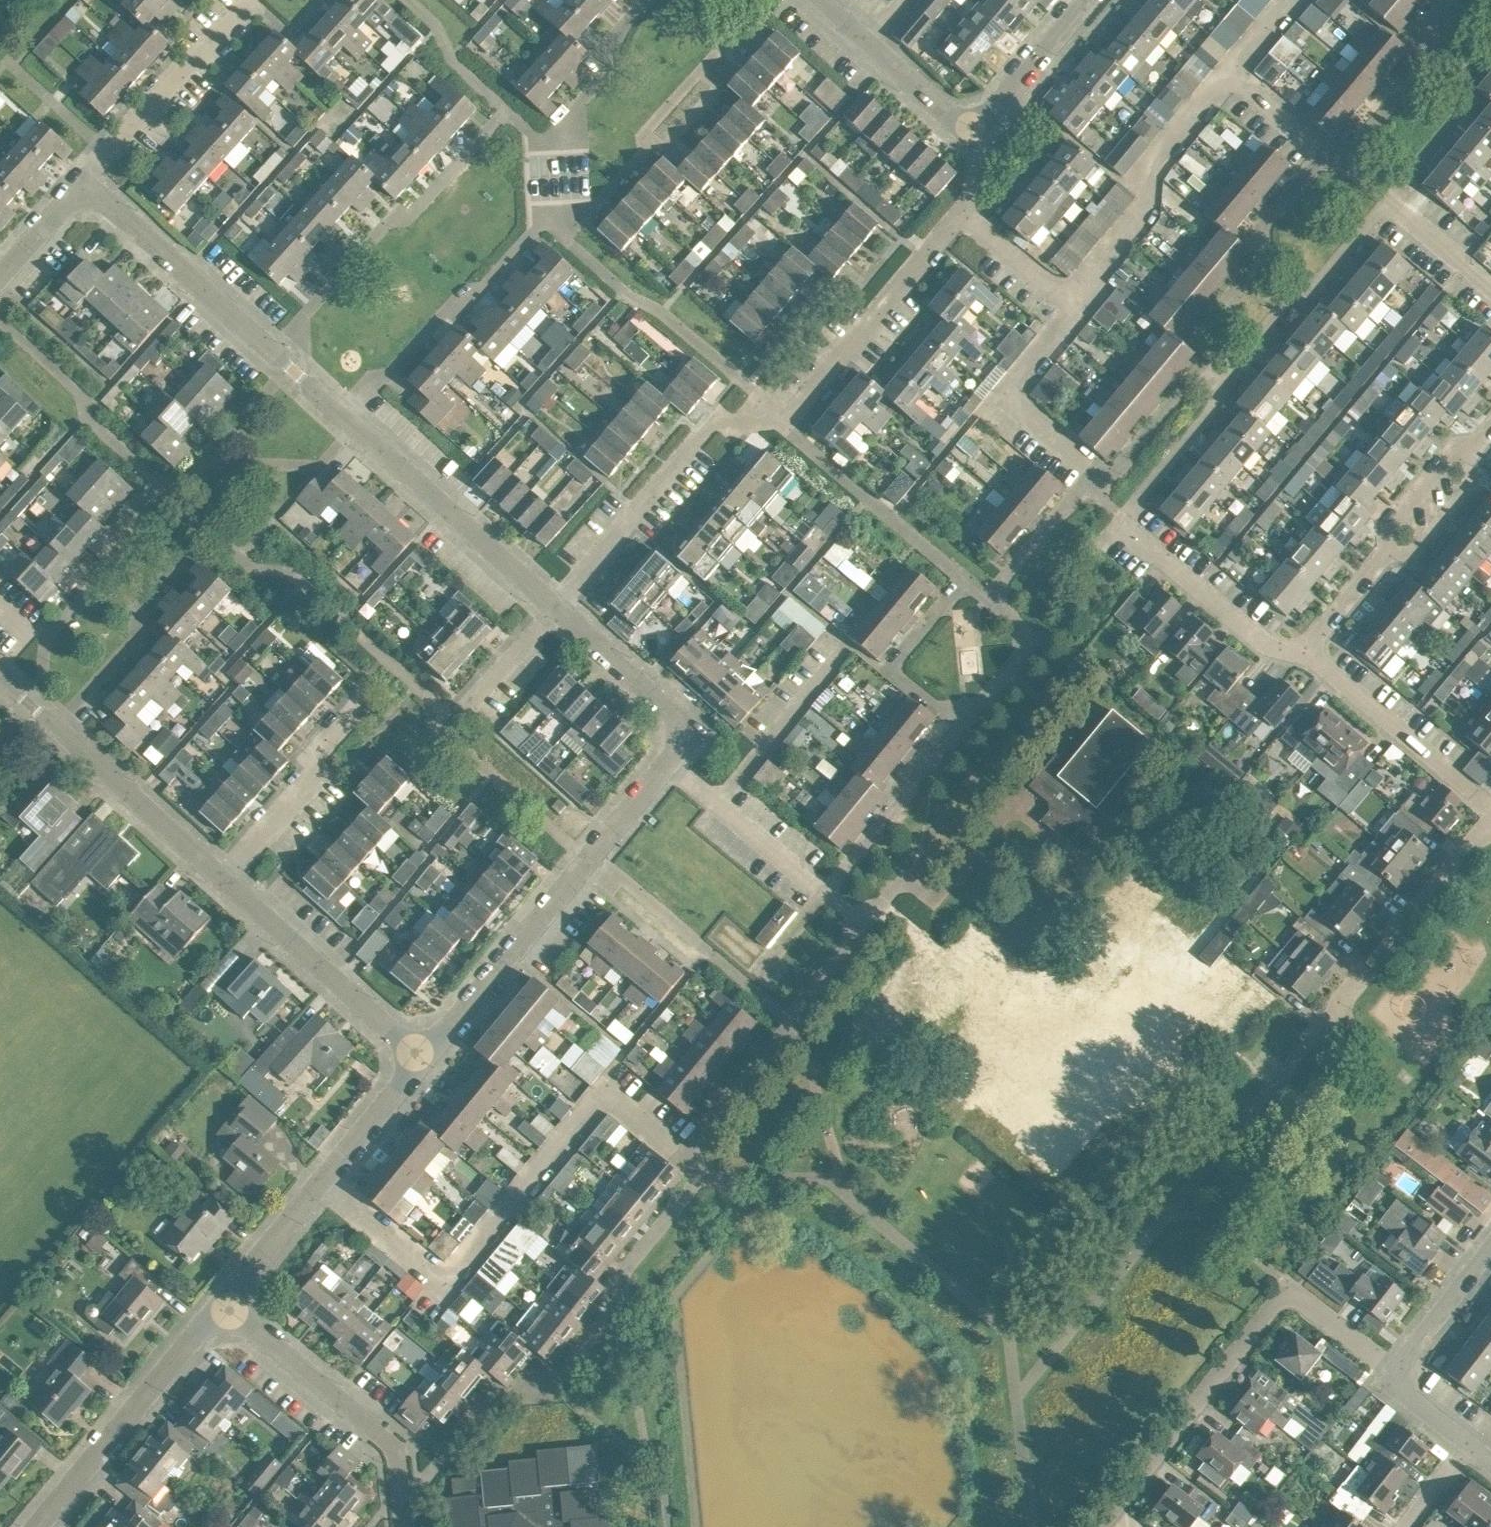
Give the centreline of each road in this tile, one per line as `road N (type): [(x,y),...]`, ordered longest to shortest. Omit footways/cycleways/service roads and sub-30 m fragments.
road 1 (residential): [(401,1492),(419,1489),(489,1402),(544,1391),(563,1372),(621,1299),(624,1272),(700,1180),(698,1139),(789,1017)]
road 2 (residential): [(555,606),(717,421),(737,424),(801,402),(960,212)]
road 3 (residential): [(1100,1526),(1277,1303),(1301,1299),(1397,1369)]
road 4 (residential): [(507,110),(271,350)]
road 5 (residential): [(567,239),(544,218),(484,287),(463,290),(348,419)]
road 6 (residential): [(223,1305),(422,1060)]
road 7 (residential): [(567,239),(640,151),(640,134),(765,0)]
road 8 (residential): [(0,678),(224,877)]
road 9 (residential): [(37,1526),(223,1305)]
road 10 (residential): [(1074,306),(1082,284),(1146,205),(1153,164),(1230,71)]
road 11 (residential): [(555,606),(348,419)]
road 12 (residential): [(422,1060),(224,877)]
road 13 (residential): [(422,1060),(593,853)]
road 14 (residential): [(401,1492),(391,1445),(223,1305)]
road 15 (residential): [(1328,1021),(1490,816)]
road 16 (residential): [(1323,156),(1262,228),(1265,255),(1210,322),(1198,372)]
road 17 (residential): [(593,853),(789,1017)]
road 18 (residential): [(1391,200),(1323,276),(1297,289),(1218,383)]
road 19 (residential): [(271,350),(82,181)]
road 20 (residential): [(82,181),(247,0)]
road 21 (residential): [(1490,808),(1306,652)]
road 22 (residential): [(961,724),(892,667),(964,580),(988,600)]
road 23 (residential): [(224,877),(314,776),(318,753),(365,700)]
road 24 (residential): [(1306,652),(1265,642),(1119,526)]
road 25 (residential): [(1095,469),(1014,406),(1013,386),(1074,306)]
road 26 (residential): [(961,724),(827,891)]
road 27 (residential): [(669,761),(679,728),(671,711),(555,606)]
road 28 (residential): [(827,891),(669,761)]
road 29 (residential): [(972,128),(821,0)]
road 30 (residential): [(1451,0),(1435,20),(1428,64),(1346,160)]
road 31 (residential): [(1490,45),(1461,79),(1463,111),(1391,200)]
road 32 (residential): [(1218,383),(1224,403),(1119,526)]
road 33 (residential): [(543,142),(603,74),(607,41),(647,0)]
road 34 (residential): [(789,1017),(866,923),(827,891)]
road 35 (residential): [(1086,0),(972,128)]
road 36 (residential): [(1095,469),(988,600)]
road 37 (residential): [(988,600),(1018,625),(1016,658),(961,724)]
road 38 (residential): [(1397,1369),(1490,1245)]
road 39 (residential): [(1198,372),(1118,469),(1095,469)]
road 40 (residential): [(1385,556),(1413,551),(1468,486),(1466,451)]
road 41 (residential): [(1074,306),(960,212)]
road 42 (residential): [(1466,451),(1456,452),(1394,527),(1385,556)]
road 43 (residential): [(1490,285),(1391,200)]
road 44 (residential): [(470,701),(555,606)]
road 45 (residential): [(1323,156),(1230,71)]
road 46 (residential): [(1385,556),(1306,652)]
road 47 (residential): [(82,181),(0,269)]

